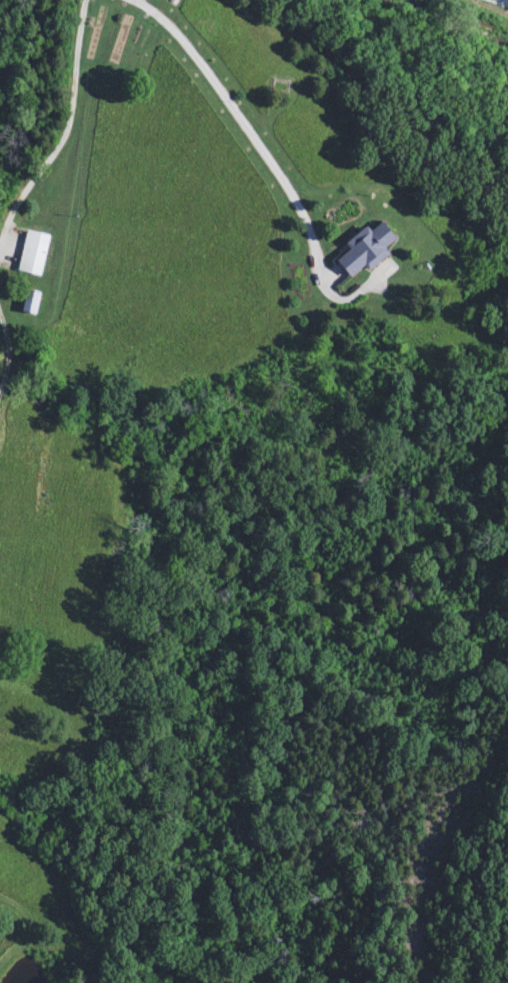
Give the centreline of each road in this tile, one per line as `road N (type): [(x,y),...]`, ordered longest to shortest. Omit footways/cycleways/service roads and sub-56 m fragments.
road 1 (residential): [(88,0),(69,133),(0,233)]

